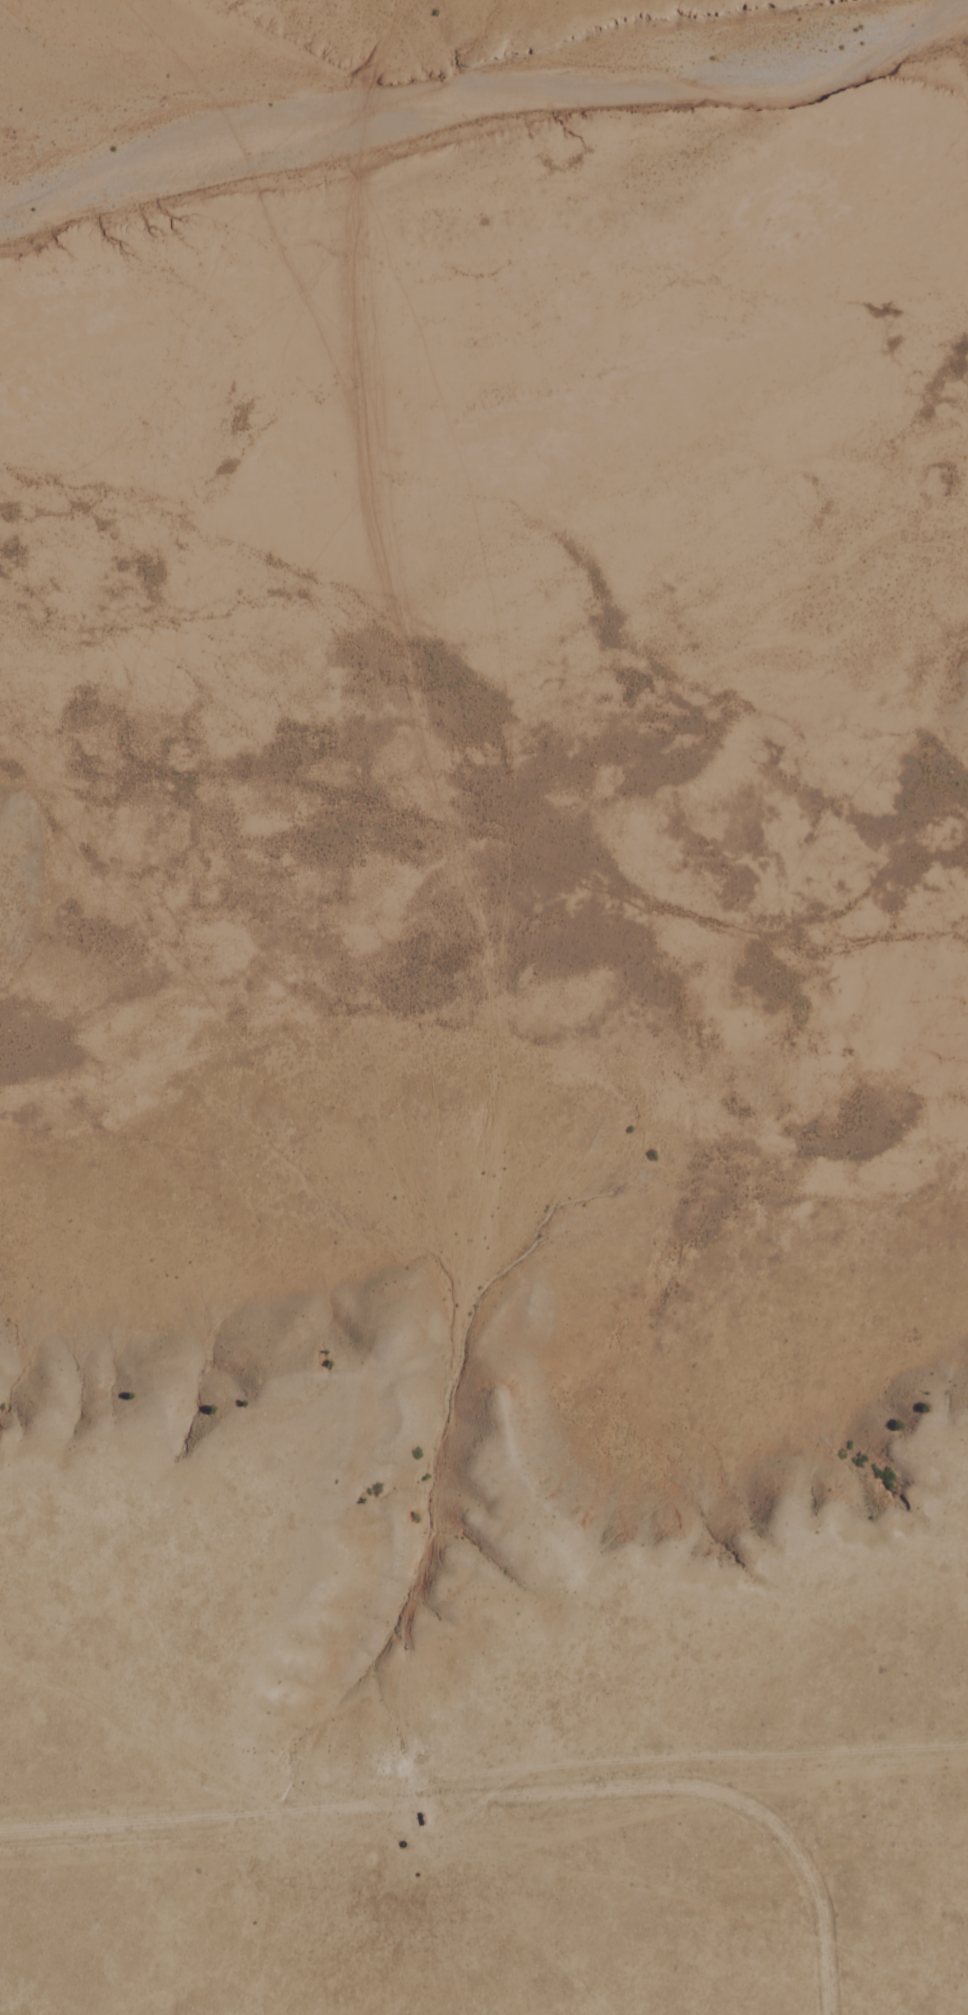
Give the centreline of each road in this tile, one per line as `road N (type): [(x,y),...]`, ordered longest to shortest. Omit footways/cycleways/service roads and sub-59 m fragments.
road 1 (track): [(967,1201),(748,1233),(414,1138),(142,1165),(0,1146)]

